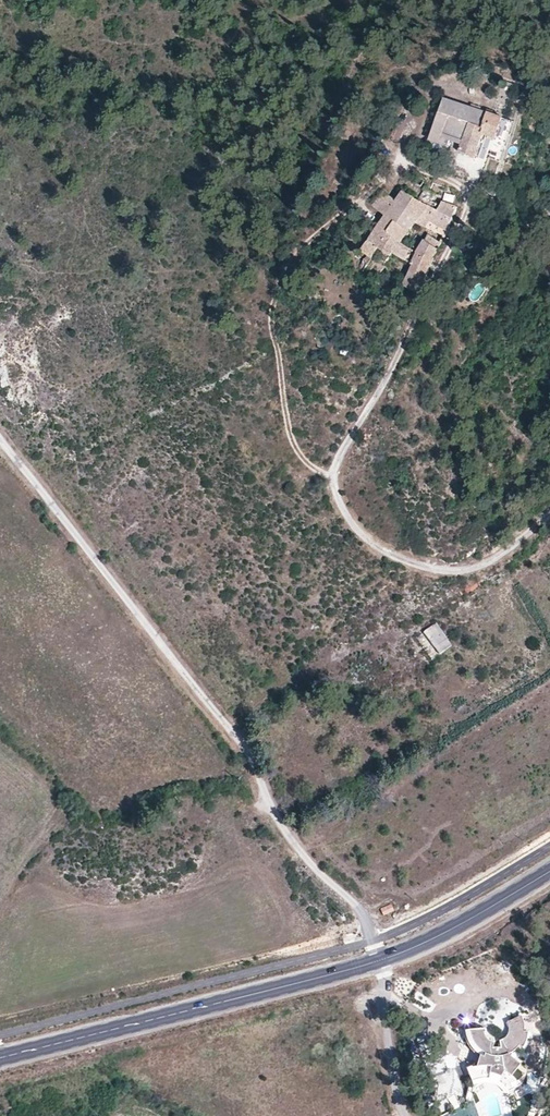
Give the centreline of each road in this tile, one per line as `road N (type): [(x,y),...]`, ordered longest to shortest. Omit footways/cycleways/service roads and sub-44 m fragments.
road 1 (track): [(381,960),(359,909),(309,861),(250,754),(0,439)]
road 2 (track): [(549,519),(490,564),(445,574),(361,536),(343,512),(333,477),(452,245),(467,211),(462,187)]
road 3 (track): [(462,187),(401,164),(291,257),(281,275),(271,324),(290,428),(299,454),(333,477)]
road 4 (tertiary): [(0,1059),(381,960)]
road 5 (tertiary): [(381,960),(430,941),(549,869)]
road 6 (unclassified): [(401,1115),(381,960)]

